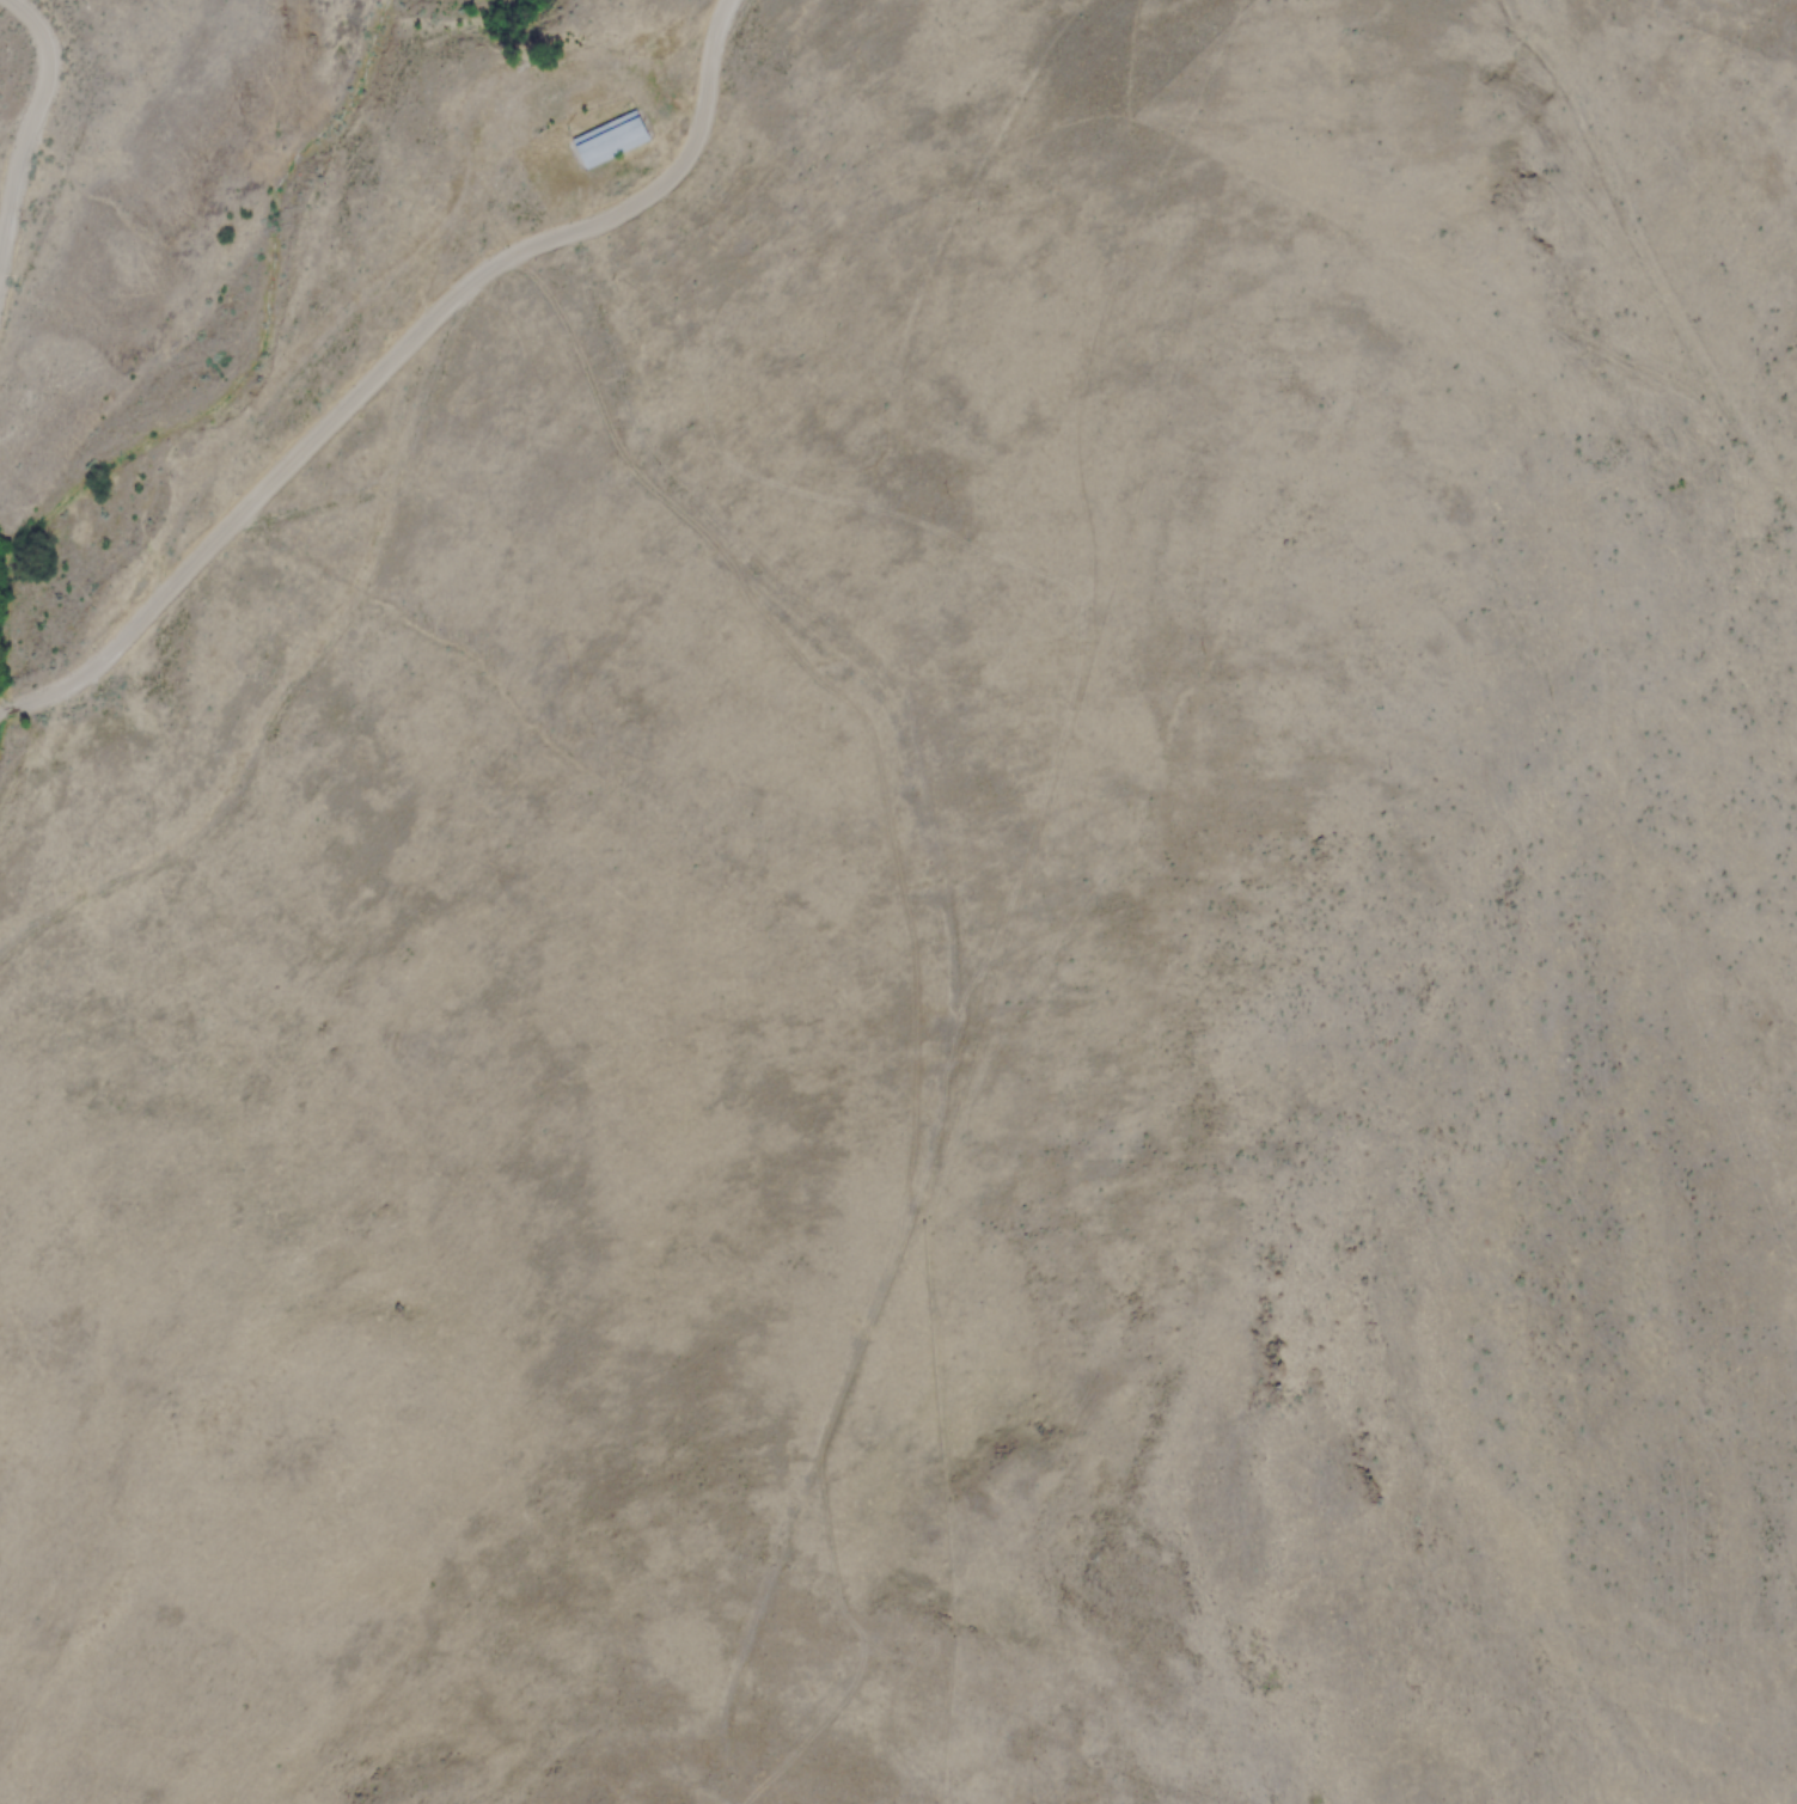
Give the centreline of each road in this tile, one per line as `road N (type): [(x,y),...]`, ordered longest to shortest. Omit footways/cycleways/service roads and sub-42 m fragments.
road 1 (track): [(723,0),(696,136),(655,202),(500,257),(61,678),(0,702)]
road 2 (track): [(0,252),(50,67),(36,18),(6,0)]

